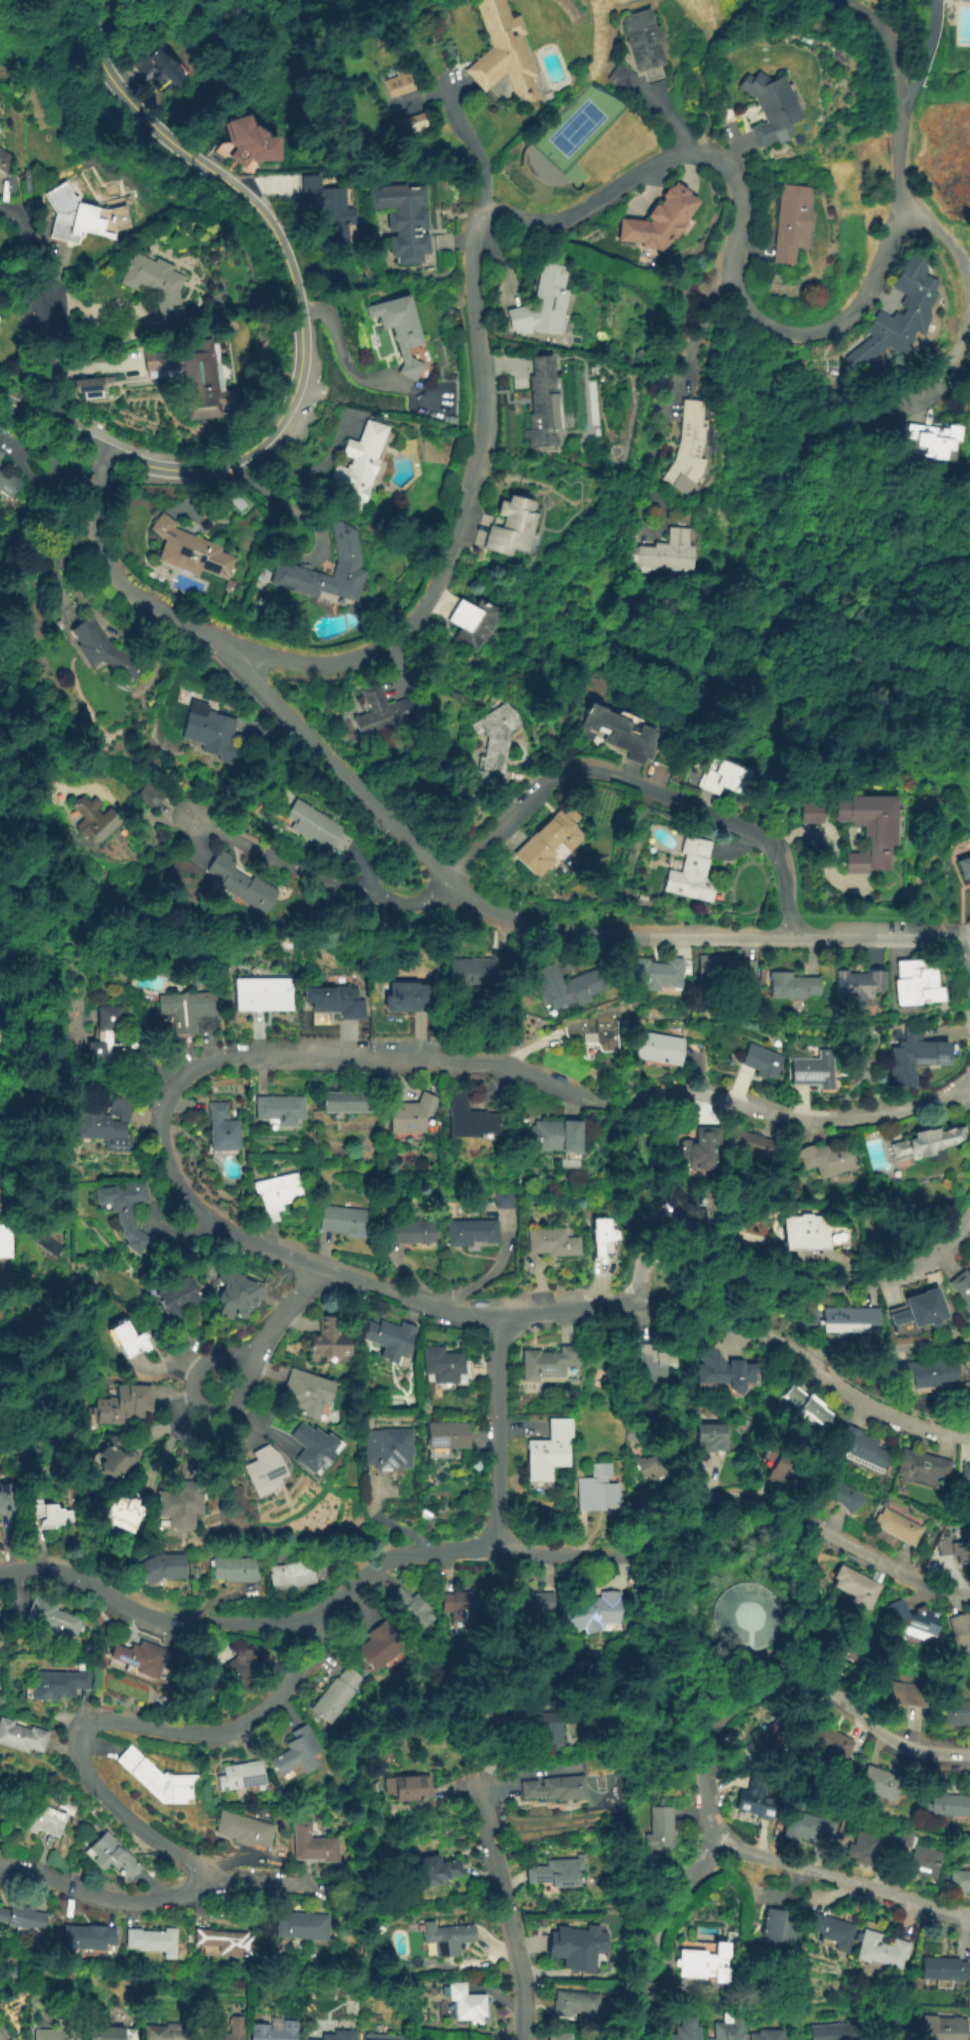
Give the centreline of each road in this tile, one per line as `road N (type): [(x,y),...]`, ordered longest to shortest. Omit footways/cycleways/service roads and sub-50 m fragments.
road 1 (residential): [(969,1440),(884,1414),(757,1333),(704,1313),(636,1302),(477,1318),(264,1247),(186,1195),(162,1128),(184,1079),(236,1057),(486,1062),(600,1103),(690,1092),(814,1121),(871,1120),(969,1090)]
road 2 (residential): [(901,203),(867,295),(844,320),(809,332),(778,329),(746,305),(735,269),(741,195),(716,159),(662,160),(557,221),(482,215),(472,238),(480,445),(451,556),(428,603),(395,639),(344,662),(234,662)]
road 3 (residential): [(969,1594),(937,1588),(740,1493),(719,1495),(629,1548),(397,1559),(320,1616),(273,1697),(229,1728),(203,1734),(105,1716),(86,1722),(74,1740),(89,1781),(127,1821),(199,1869),(200,1882)]
road 4 (residential): [(957,937),(639,940),(518,921),(455,889),(234,662)]
road 5 (residential): [(197,819),(303,872),(421,904),(563,772),(598,766),(757,834),(785,874),(790,935)]
road 6 (tertiary): [(97,0),(103,53),(124,91),(271,224),(293,278),(302,347),(289,405),(244,454),(174,470),(113,452)]
road 7 (residential): [(969,1756),(906,1748),(823,1684),(771,1679),(713,1719),(702,1736),(712,1840)]
road 8 (residential): [(969,1215),(928,1259),(838,1281),(775,1283),(661,1253),(642,1269),(636,1302)]
road 9 (residential): [(320,1616),(187,1622),(145,1614),(71,1574),(0,1571)]
road 10 (residential): [(234,662),(197,630),(137,599),(107,567),(95,520),(113,452)]
road 11 (residential): [(712,1840),(969,1913)]
road 12 (residential): [(474,1784),(522,1979),(523,2039)]
road 13 (residential): [(499,1319),(501,1550)]
road 14 (residential): [(836,0),(870,19),(894,57),(901,203)]
road 15 (residential): [(712,1840),(647,1926),(640,1982),(613,2039)]
road 16 (residential): [(200,1882),(158,1901),(125,1902),(0,1871)]
road 17 (residential): [(901,203),(938,232),(966,275),(969,310),(951,362)]
road 18 (residential): [(322,1268),(253,1351),(236,1406)]
road 19 (residential): [(969,1344),(839,1354),(814,1371)]
road 20 (residential): [(236,1406),(211,1413),(191,1386),(202,1364),(253,1351)]
road 21 (tertiary): [(113,452),(0,399)]

